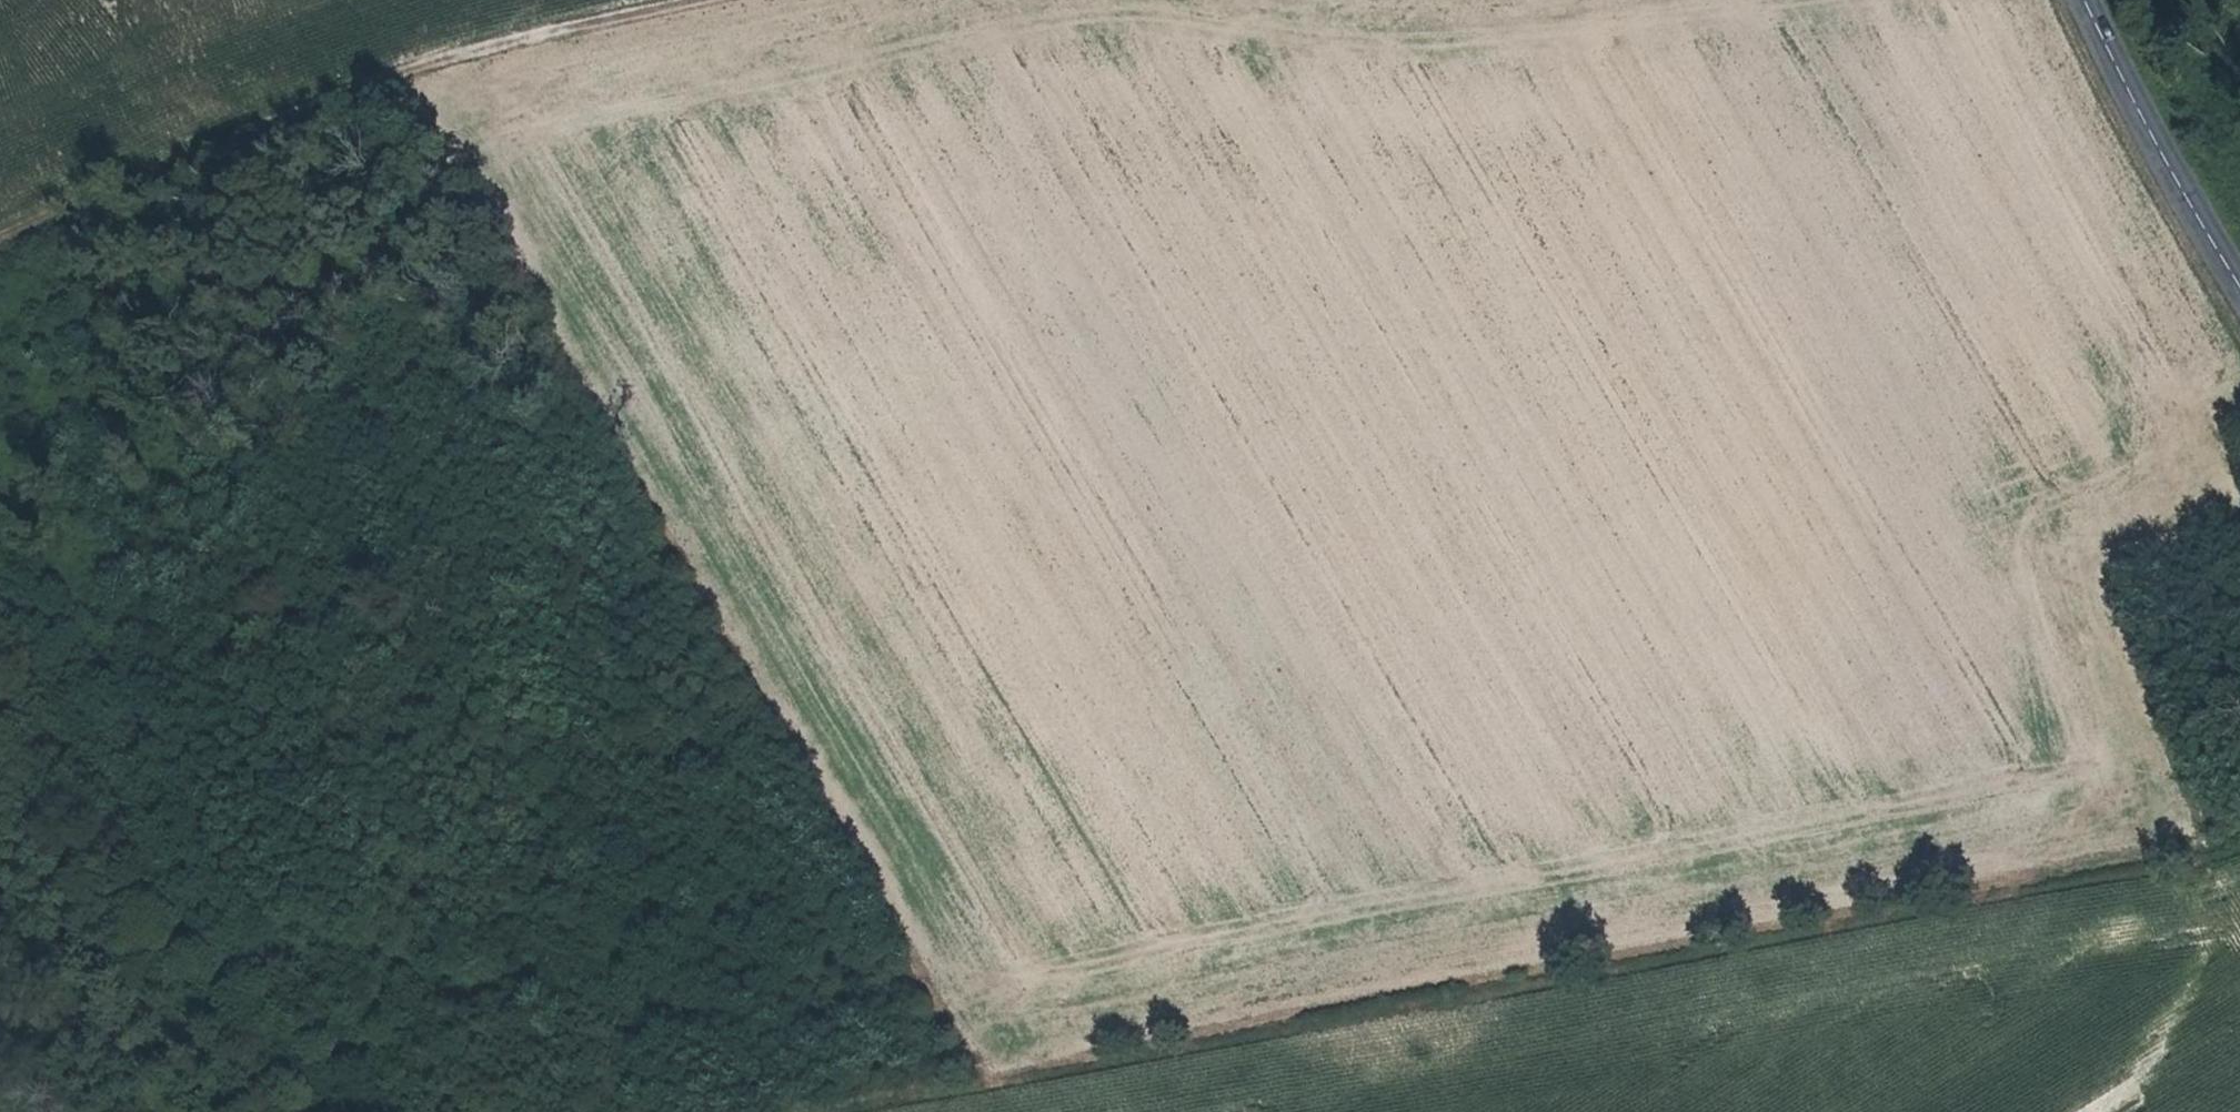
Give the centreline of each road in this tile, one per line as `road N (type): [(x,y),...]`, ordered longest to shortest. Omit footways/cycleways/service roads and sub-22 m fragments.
road 1 (track): [(723,0),(412,75),(0,236)]
road 2 (tertiary): [(2239,281),(2167,171),(2088,0)]

